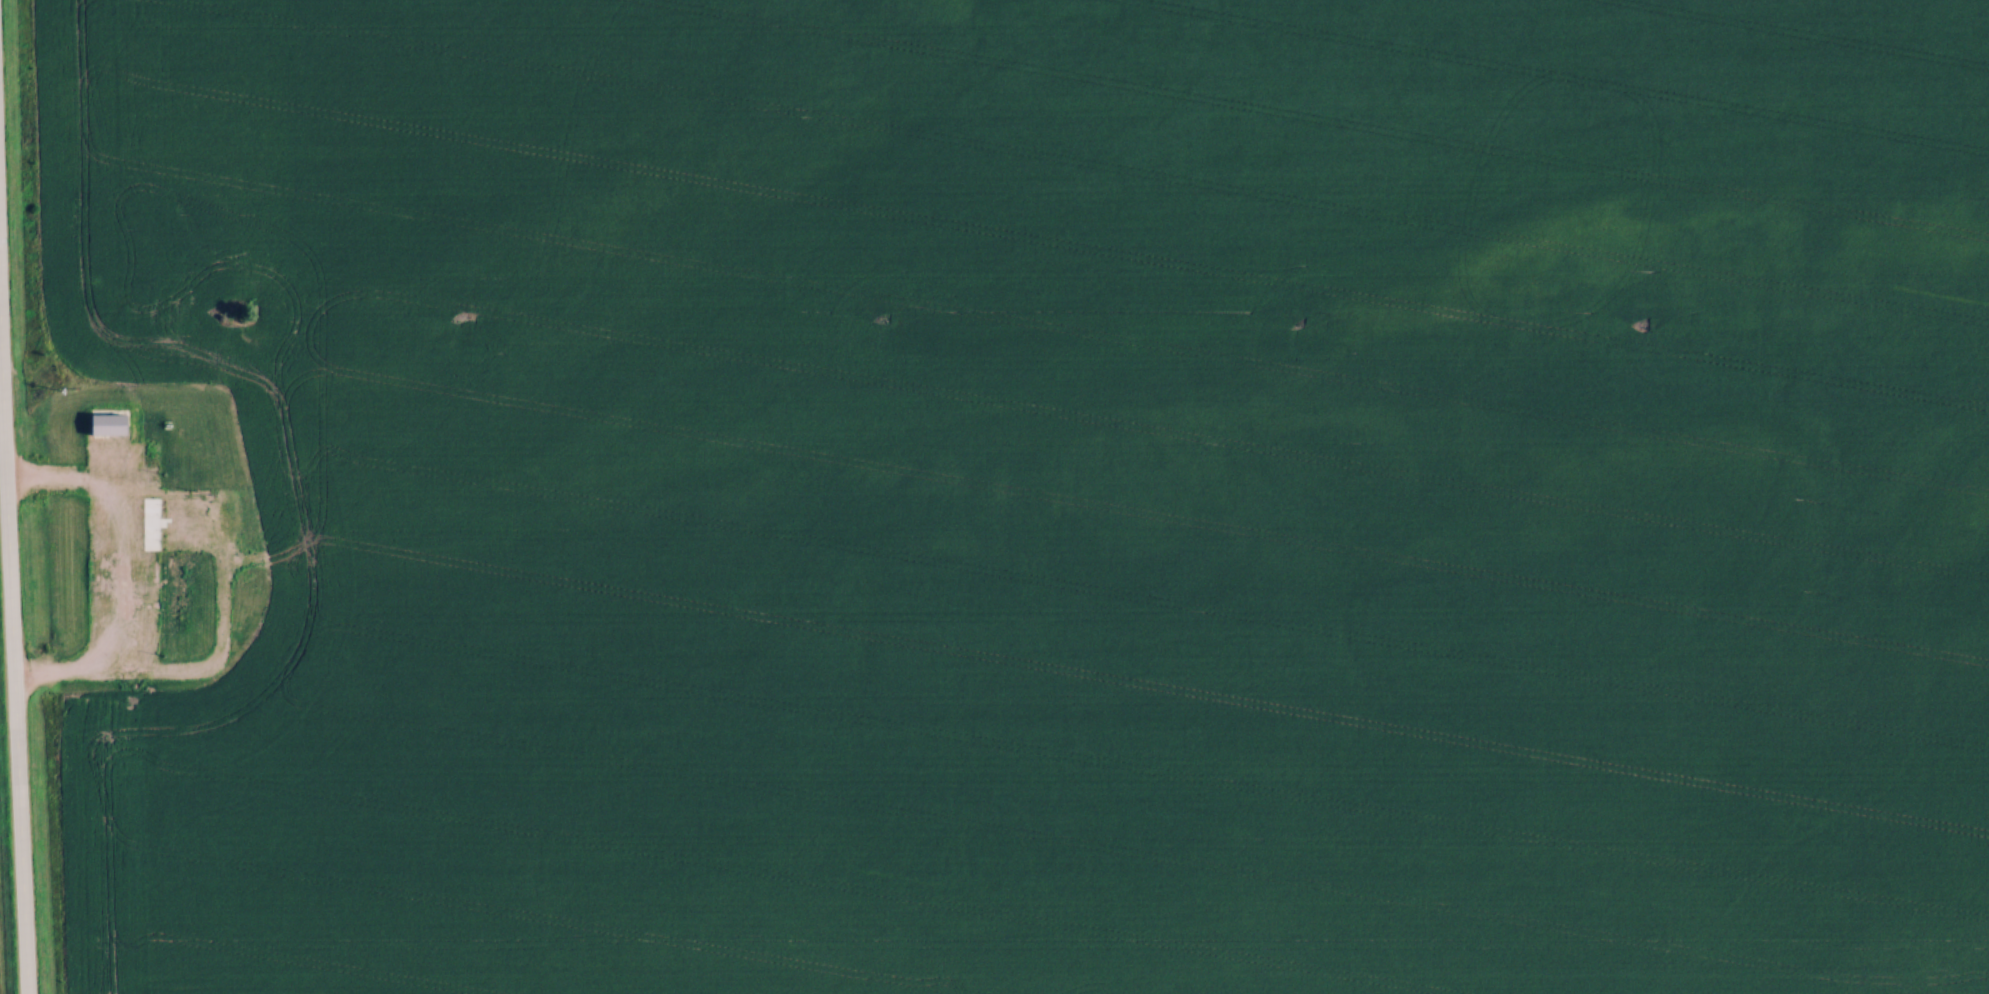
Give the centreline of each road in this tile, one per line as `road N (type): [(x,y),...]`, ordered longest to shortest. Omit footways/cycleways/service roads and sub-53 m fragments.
road 1 (secondary): [(27,993),(0,335)]

